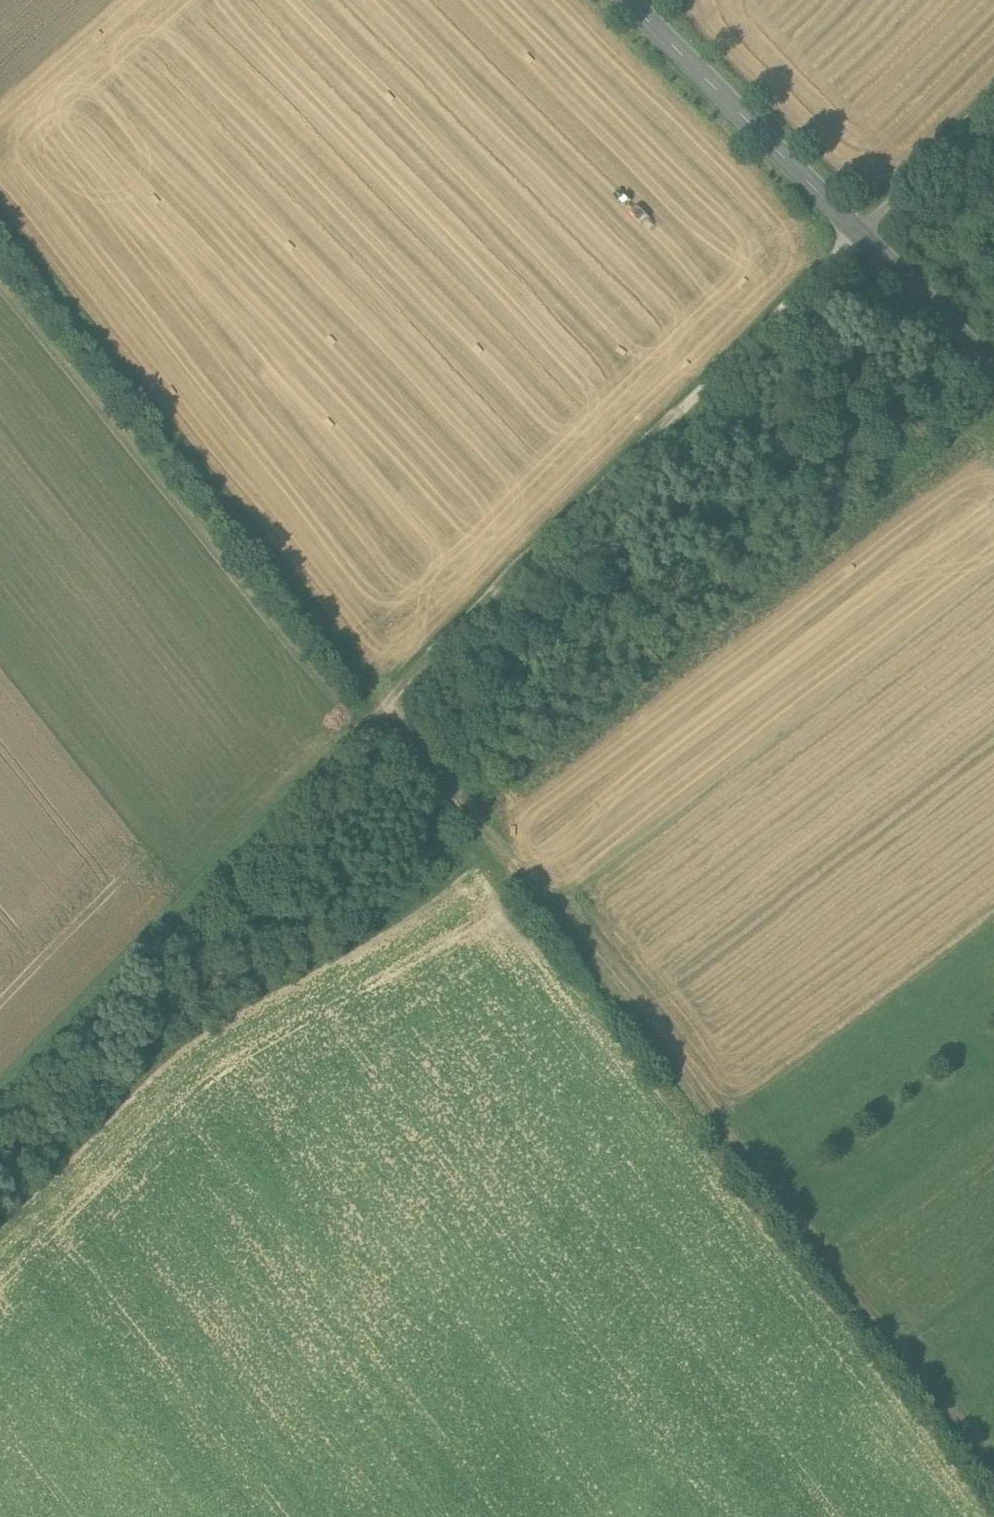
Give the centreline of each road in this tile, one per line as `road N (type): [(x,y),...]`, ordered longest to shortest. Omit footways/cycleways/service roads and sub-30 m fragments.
road 1 (track): [(0,223),(993,1467)]
road 2 (track): [(0,1093),(993,90)]
road 3 (track): [(500,850),(419,914),(224,1015),(123,1094),(0,1218)]
road 4 (tertiary): [(625,0),(993,373)]

